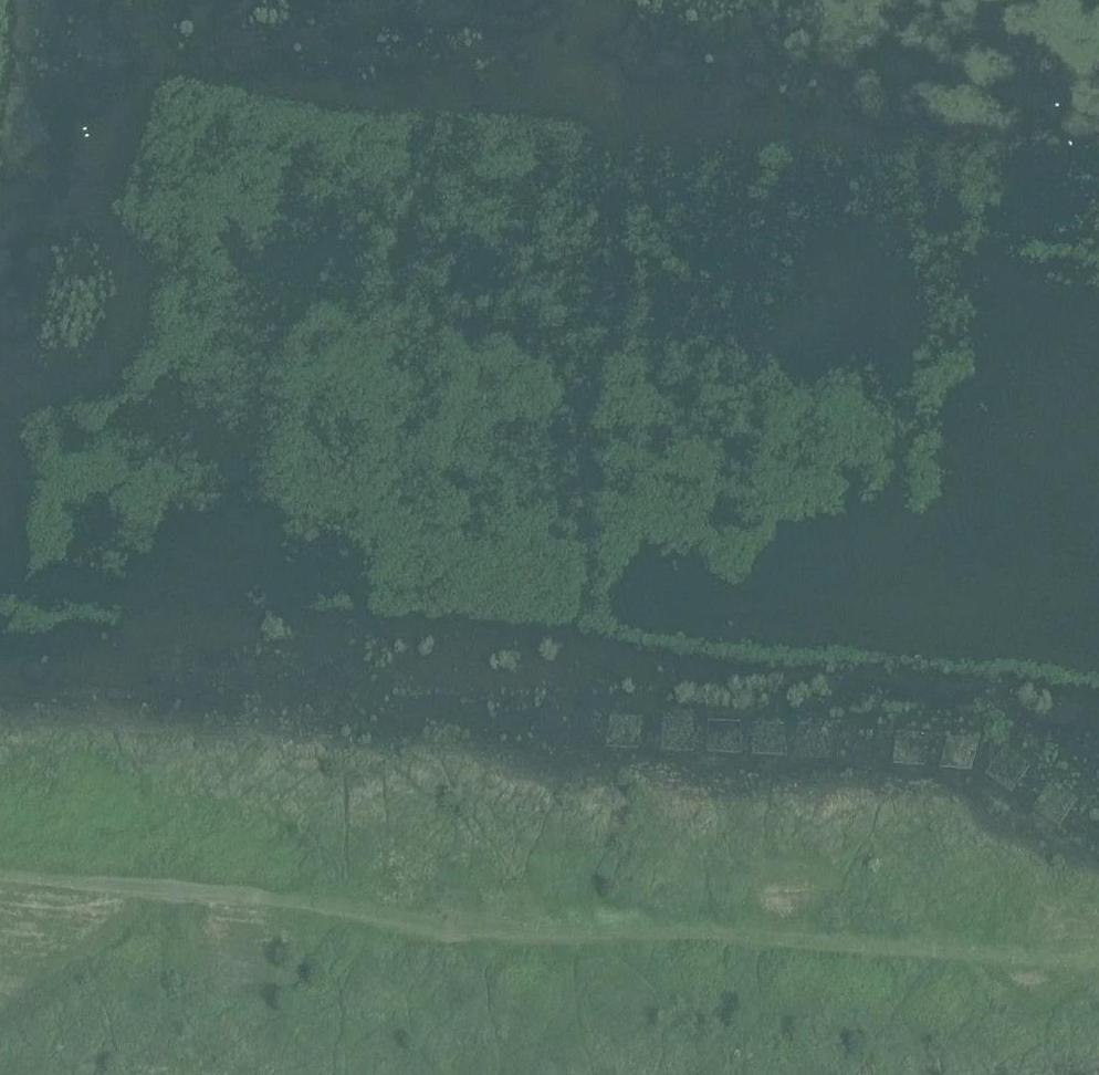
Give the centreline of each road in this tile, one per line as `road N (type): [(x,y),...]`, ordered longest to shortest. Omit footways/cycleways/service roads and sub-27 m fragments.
road 1 (track): [(0,877),(513,929),(1098,959)]

